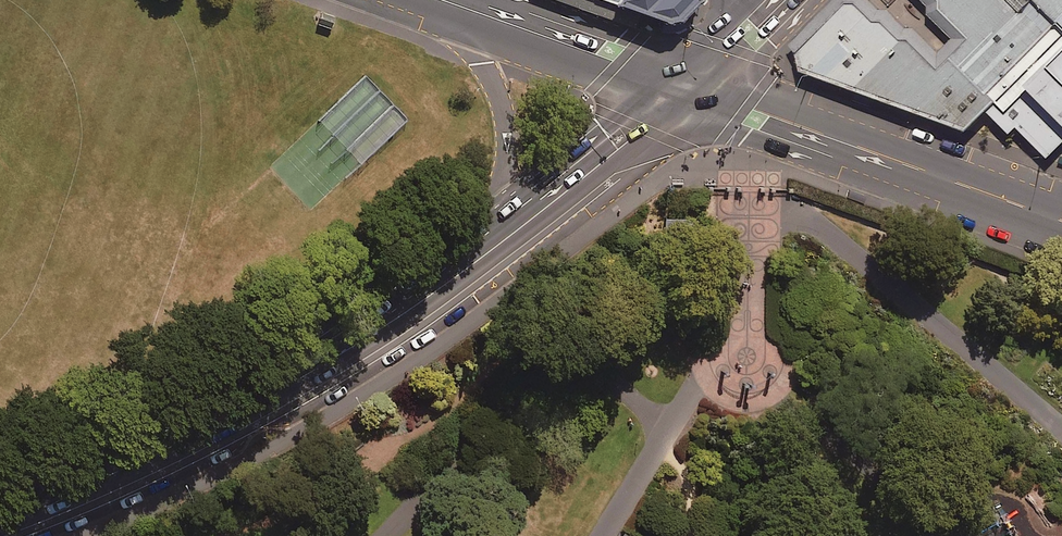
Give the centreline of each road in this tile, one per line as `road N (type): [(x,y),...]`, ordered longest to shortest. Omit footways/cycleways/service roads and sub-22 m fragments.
road 1 (secondary): [(0,521),(222,420),(386,325),(481,258)]
road 2 (tertiary): [(686,86),(1061,220)]
road 3 (secondary): [(481,258),(507,168),(509,125),(472,41),(431,0)]
road 4 (secondary): [(481,258),(630,140),(686,86)]
road 5 (secondary): [(686,86),(442,0)]

